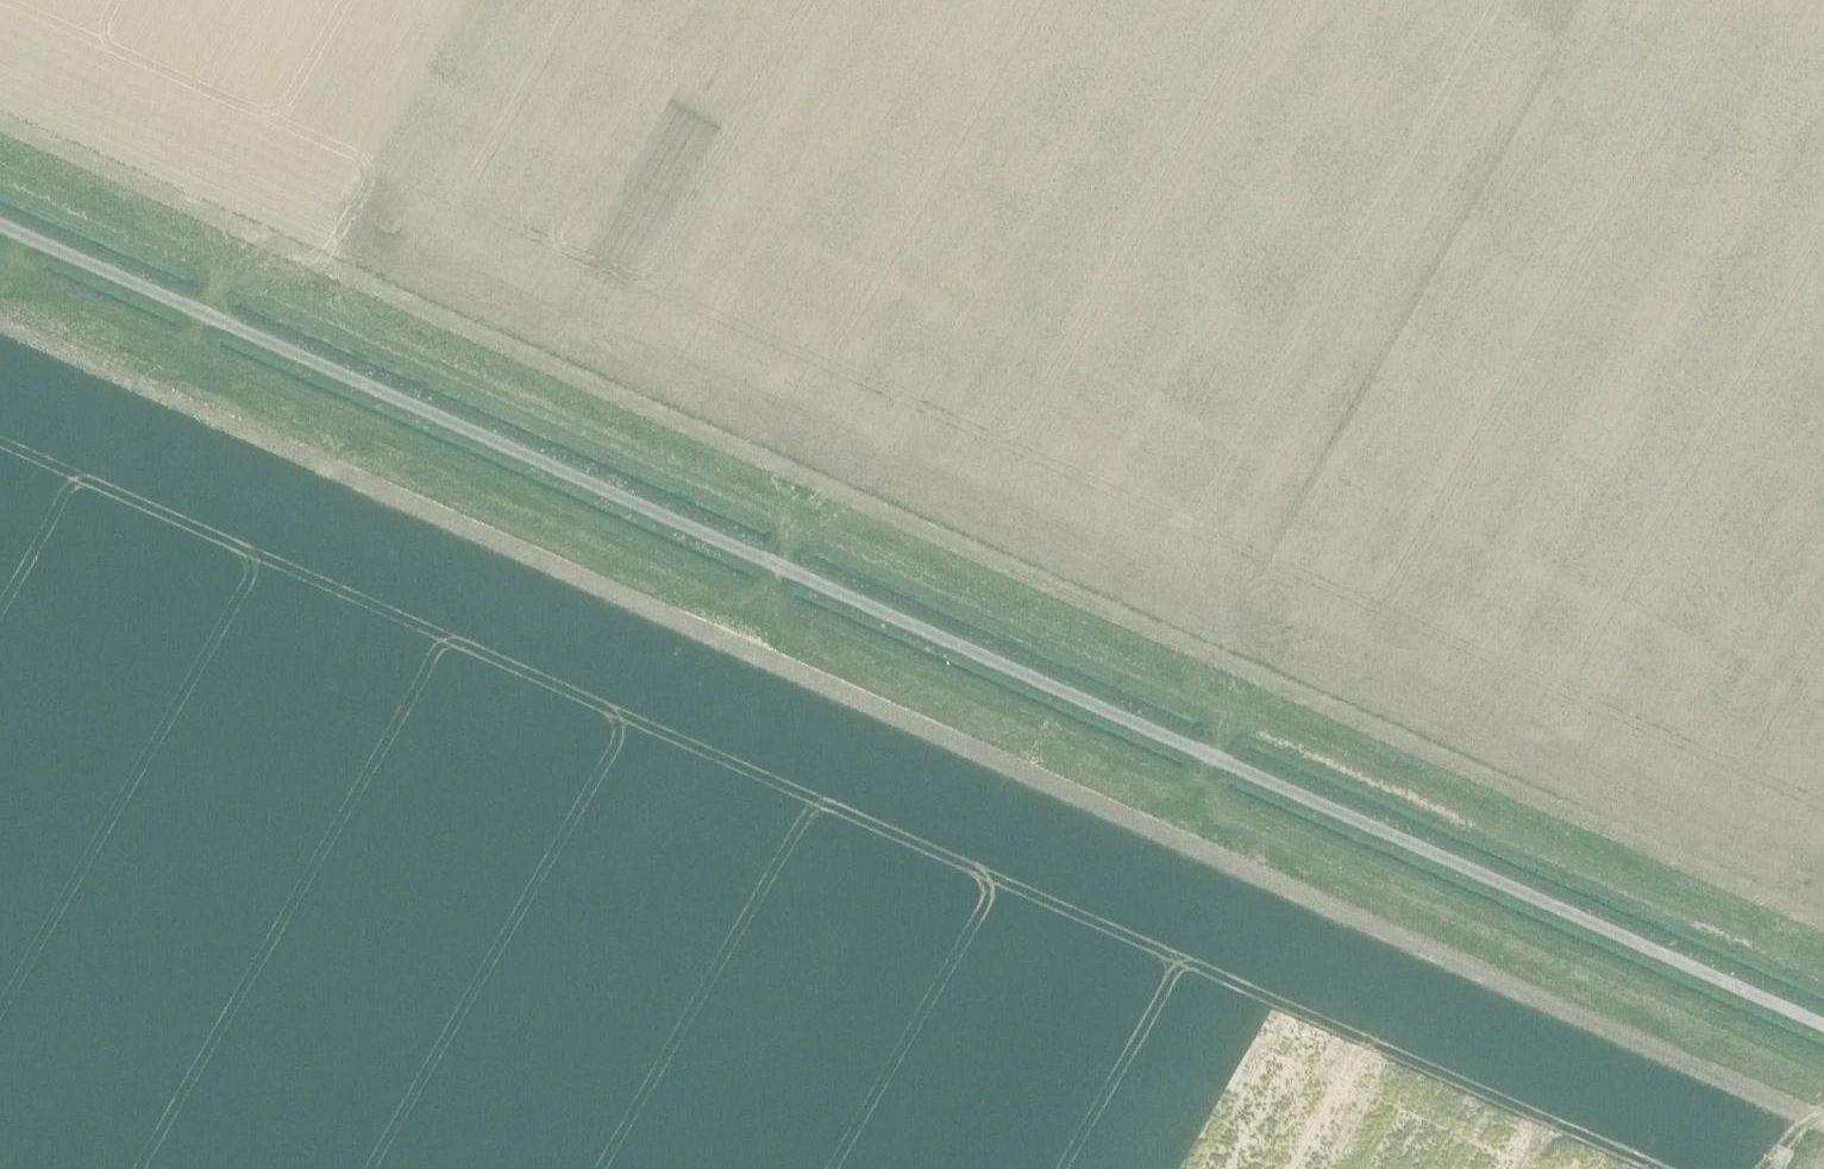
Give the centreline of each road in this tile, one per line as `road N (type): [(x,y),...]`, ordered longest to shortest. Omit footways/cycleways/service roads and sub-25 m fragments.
road 1 (unclassified): [(1823,1024),(0,227)]

